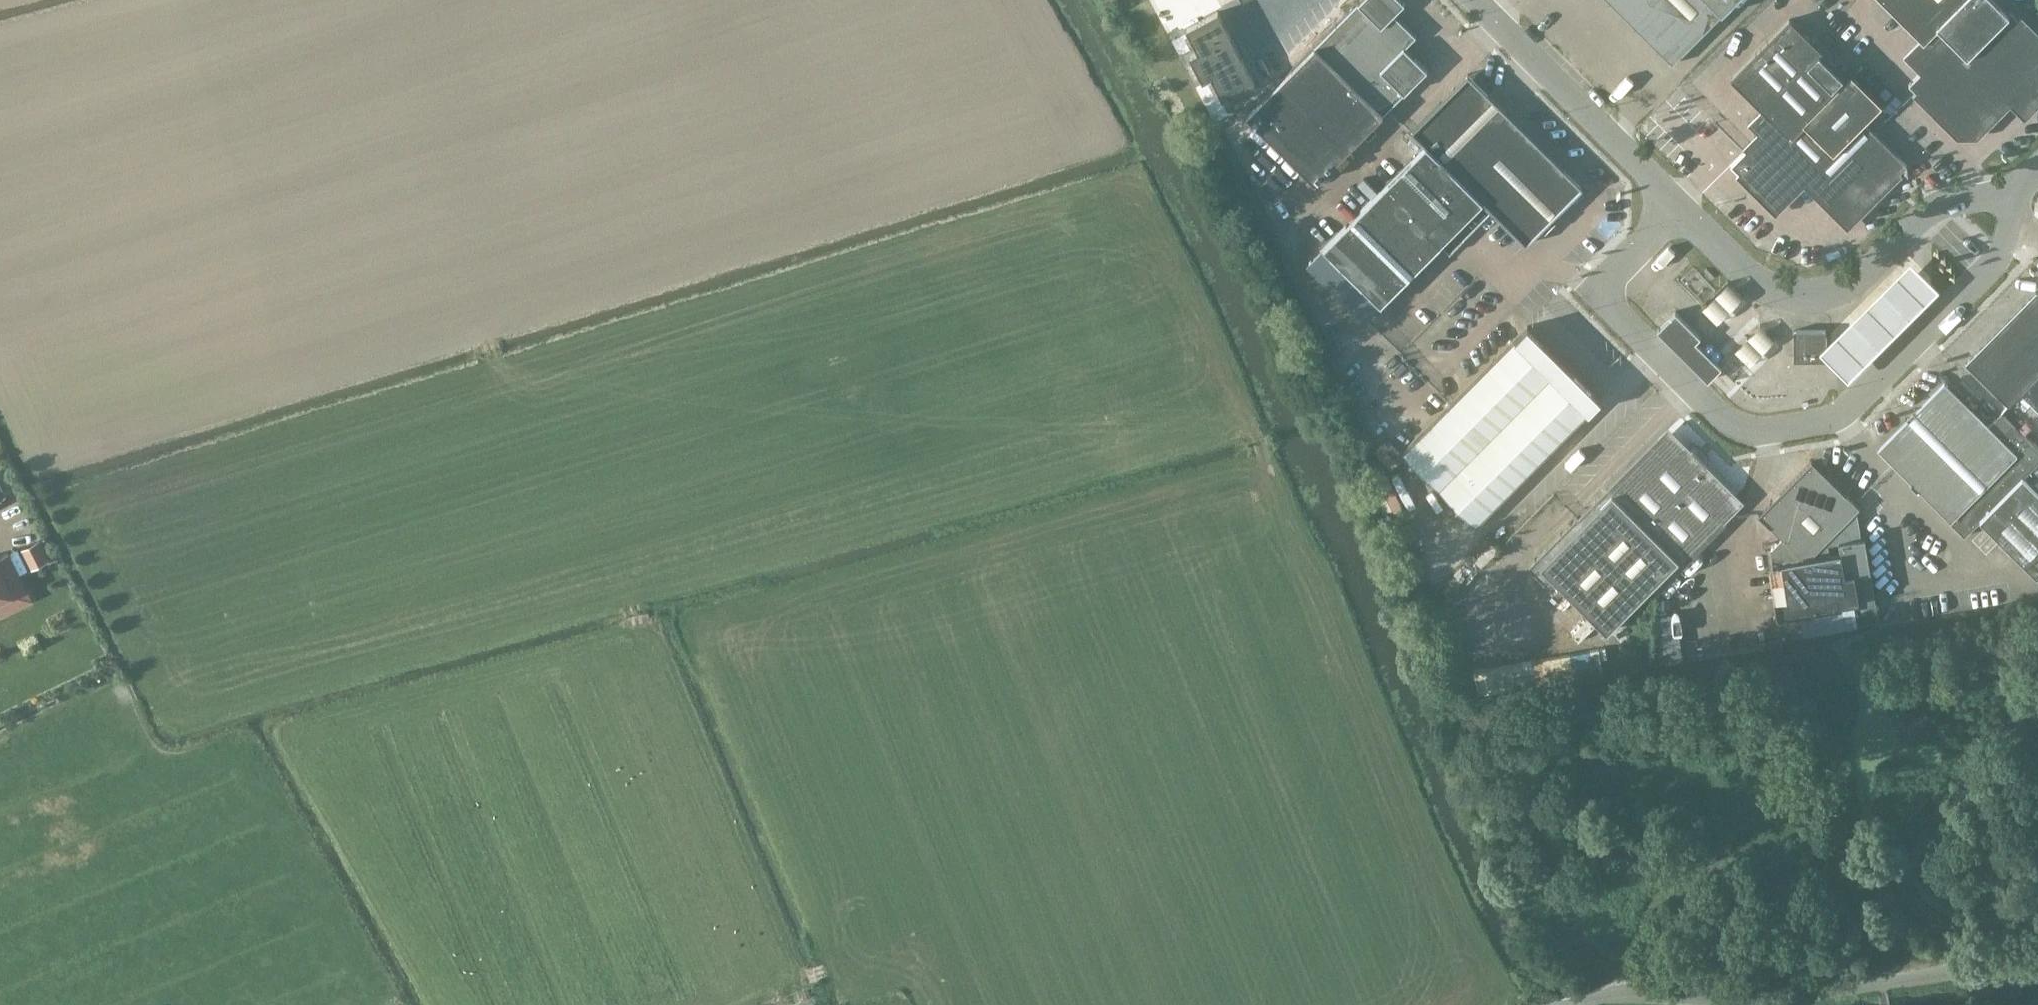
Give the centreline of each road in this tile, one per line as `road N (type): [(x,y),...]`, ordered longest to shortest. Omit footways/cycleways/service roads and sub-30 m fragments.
road 1 (unclassified): [(2007,202),(1994,264),(1850,403),(1761,429),(1714,411),(1595,292),(1675,213)]
road 2 (unclassified): [(2037,959),(1784,1000),(1617,994),(1561,1004)]
road 3 (unclassified): [(1675,213),(1760,293),(1801,305),(1844,282),(1931,207),(2007,202)]
road 4 (unclassified): [(1675,213),(1465,0)]

